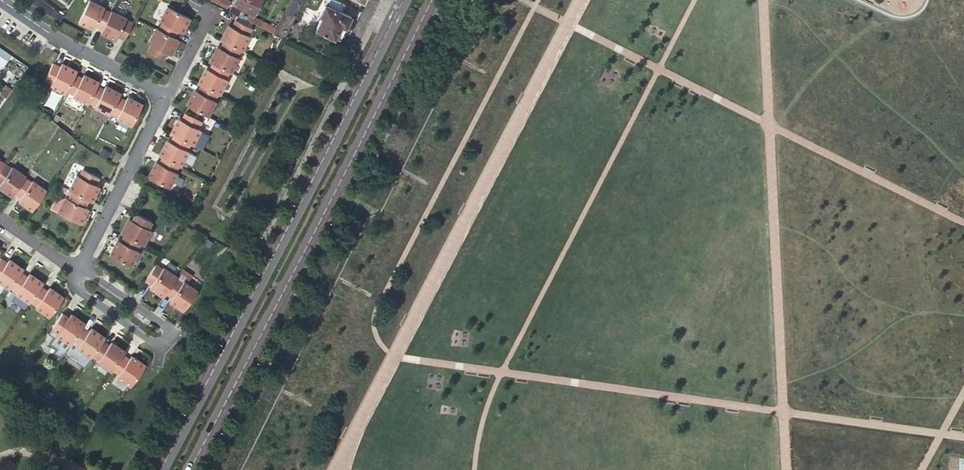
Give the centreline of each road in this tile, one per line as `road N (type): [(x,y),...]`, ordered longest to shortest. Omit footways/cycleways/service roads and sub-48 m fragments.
road 1 (secondary): [(189,469),(433,0)]
road 2 (secondary): [(403,0),(160,469)]
road 3 (residential): [(76,271),(89,298),(151,343),(168,343),(163,325),(94,278)]
road 4 (residential): [(76,271),(166,95)]
road 5 (residential): [(166,95),(2,0)]

